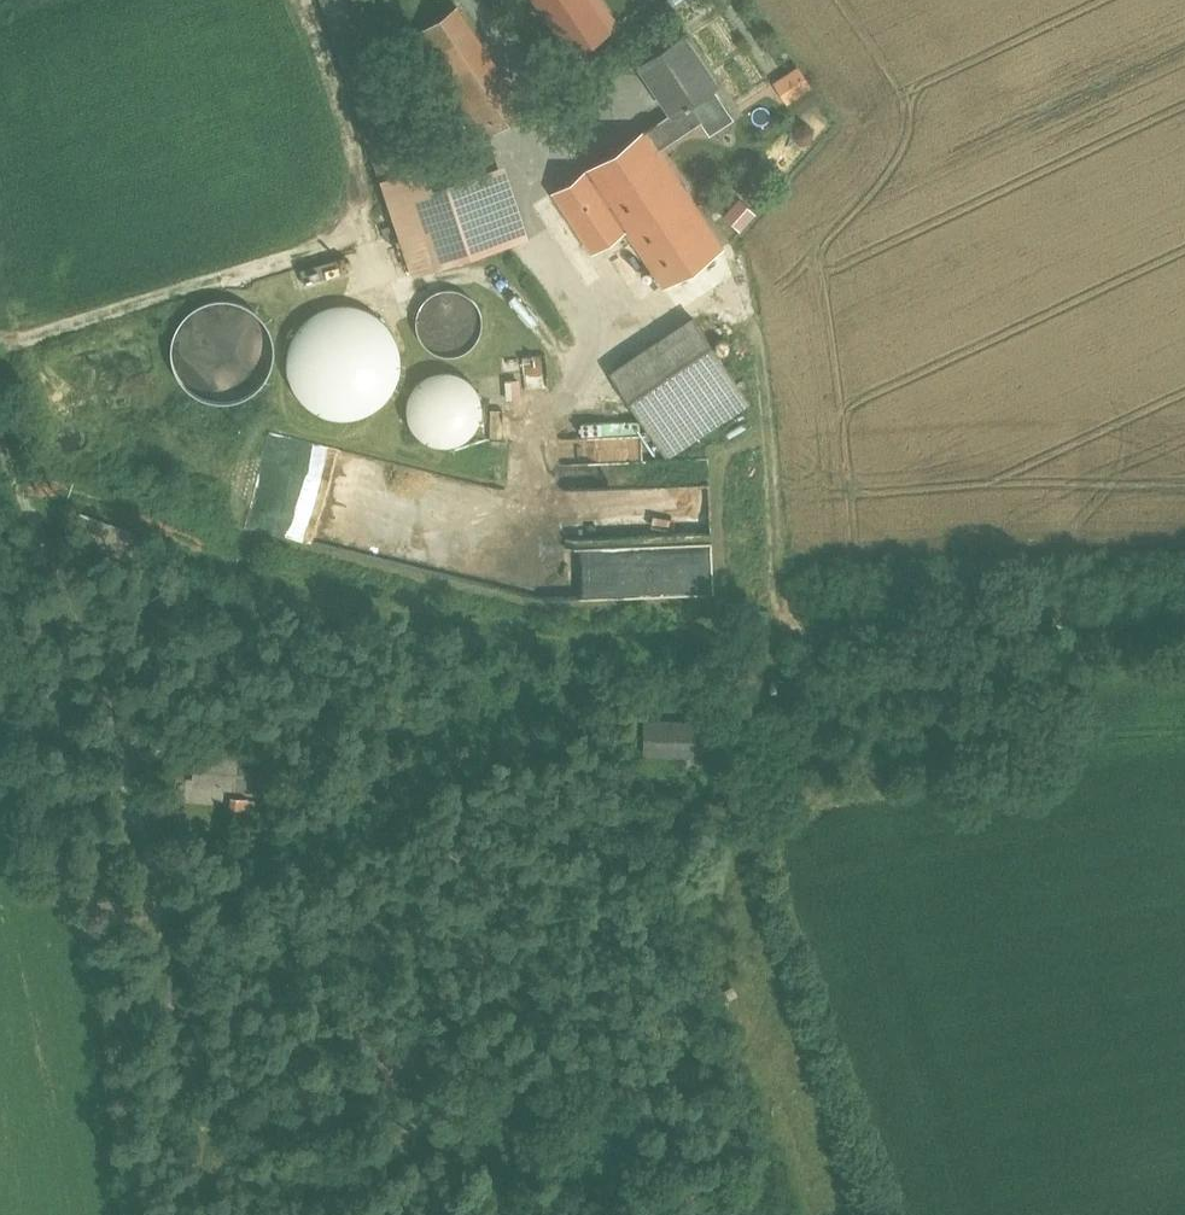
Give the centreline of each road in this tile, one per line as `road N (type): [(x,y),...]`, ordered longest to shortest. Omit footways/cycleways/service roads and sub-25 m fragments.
road 1 (track): [(1184,615),(502,627),(240,563),(13,469),(0,410)]
road 2 (track): [(13,469),(104,659),(205,1142),(216,1150),(389,1072),(455,1069),(522,1086),(660,1072)]
road 3 (track): [(565,629),(638,825),(684,1011),(652,1114),(649,1192),(657,1214)]

